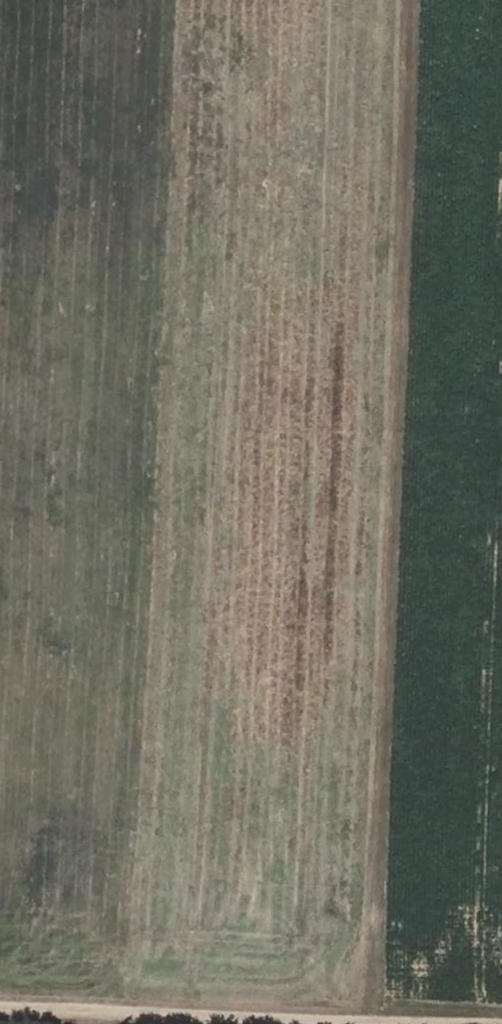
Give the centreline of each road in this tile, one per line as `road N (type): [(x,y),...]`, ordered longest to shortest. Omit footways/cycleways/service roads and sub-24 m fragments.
road 1 (track): [(0,1012),(375,1023)]

